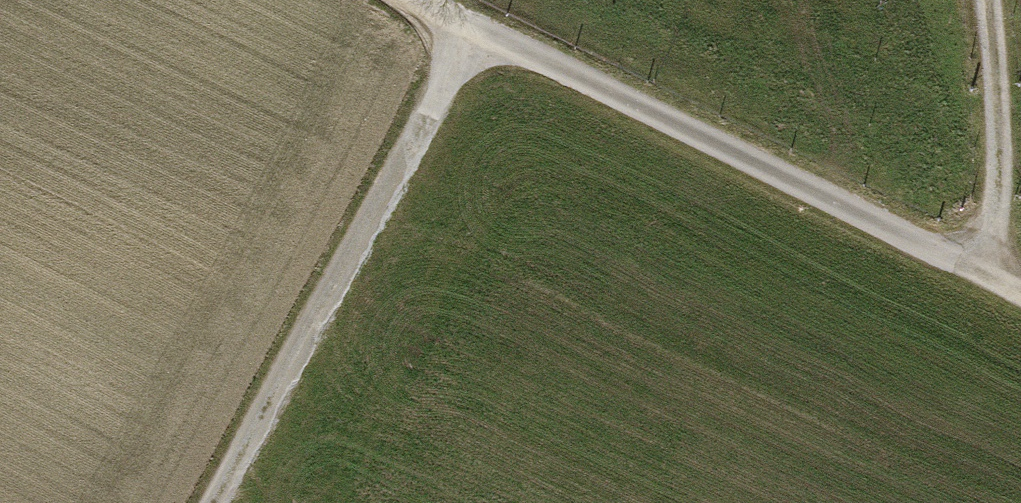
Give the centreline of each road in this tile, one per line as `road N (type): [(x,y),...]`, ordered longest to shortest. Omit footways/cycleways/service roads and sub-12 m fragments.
road 1 (track): [(397,0),(976,270)]
road 2 (track): [(229,502),(471,37)]
road 3 (track): [(976,270),(999,186),(985,0)]

